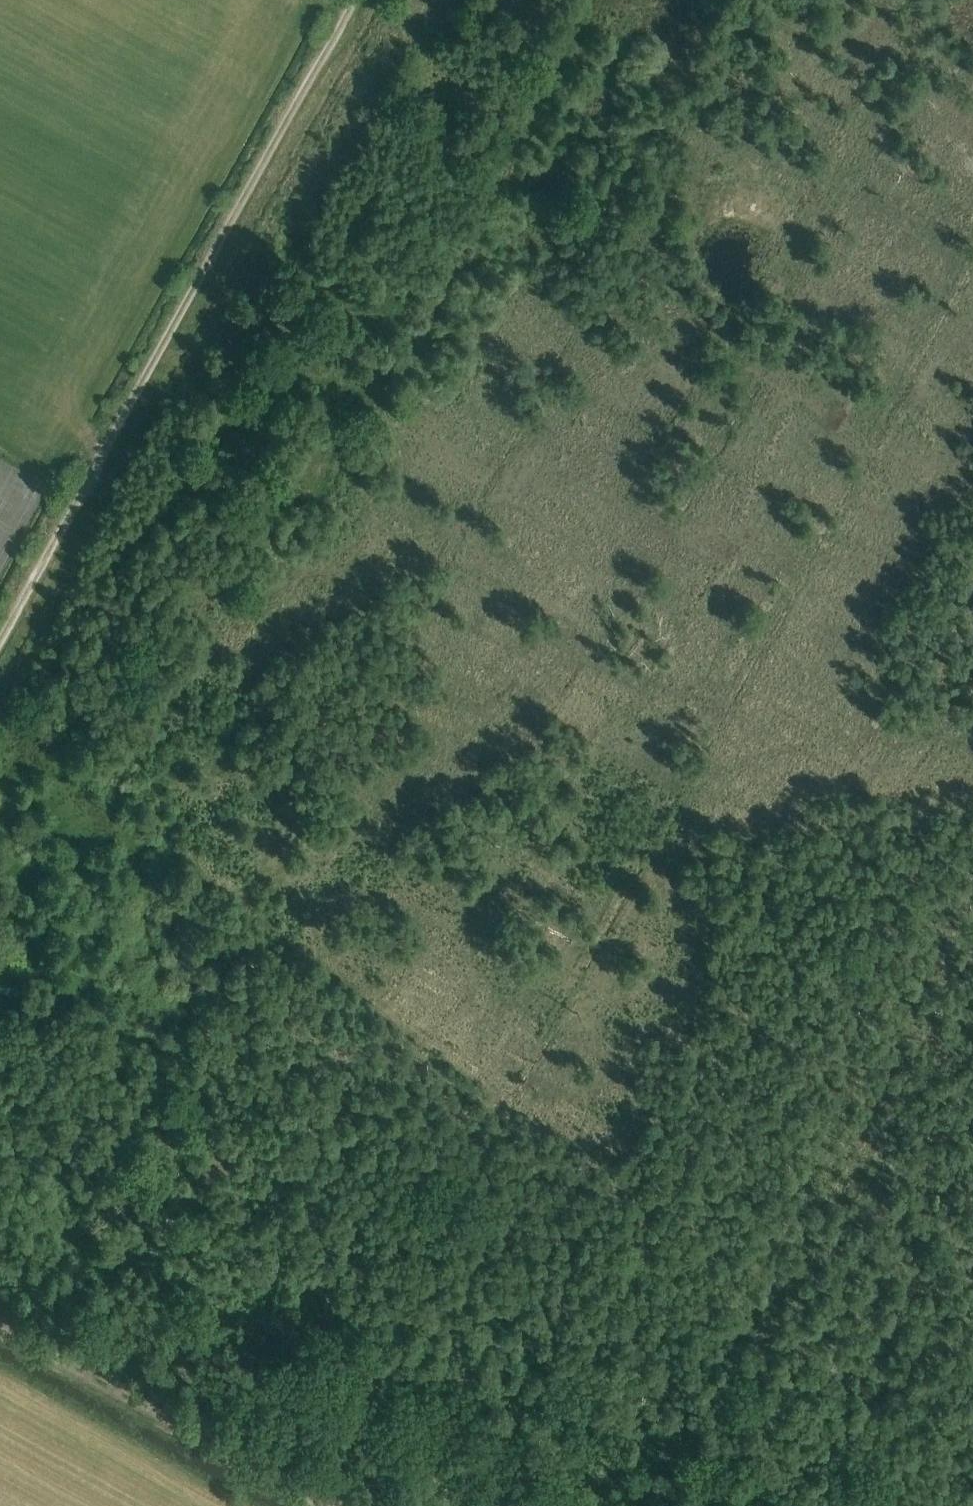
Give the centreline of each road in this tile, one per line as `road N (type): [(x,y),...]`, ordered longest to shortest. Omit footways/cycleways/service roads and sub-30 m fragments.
road 1 (unclassified): [(0,632),(350,0)]
road 2 (track): [(0,1329),(318,1505)]

